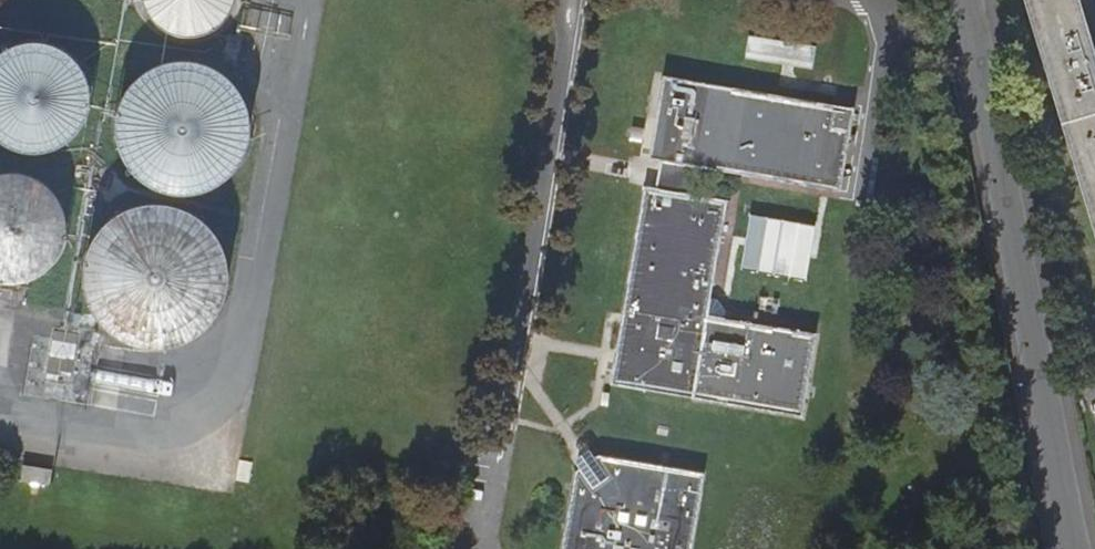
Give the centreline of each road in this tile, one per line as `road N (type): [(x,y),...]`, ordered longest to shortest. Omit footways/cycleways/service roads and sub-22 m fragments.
road 1 (residential): [(966,0),(1073,548)]
road 2 (residential): [(856,198),(878,44),(875,1),(866,0)]

